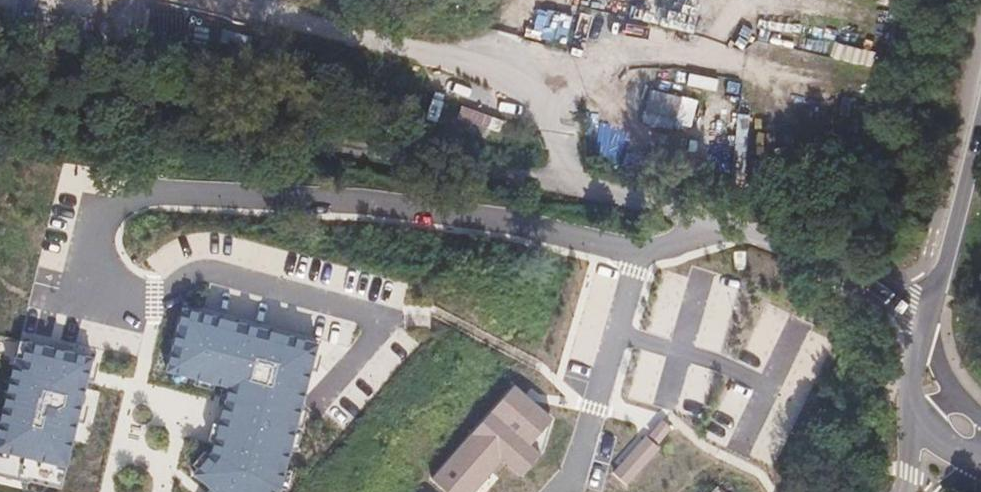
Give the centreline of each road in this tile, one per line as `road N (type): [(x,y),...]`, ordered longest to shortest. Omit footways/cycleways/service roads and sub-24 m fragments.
road 1 (unclassified): [(0,52),(70,63),(704,224)]
road 2 (residential): [(105,294),(92,253),(100,212),(170,191),(379,201),(642,253)]
road 3 (residential): [(642,253),(564,491)]
road 4 (unclassified): [(704,224),(858,267),(917,303),(924,319)]
road 5 (tertiary): [(980,106),(924,319)]

